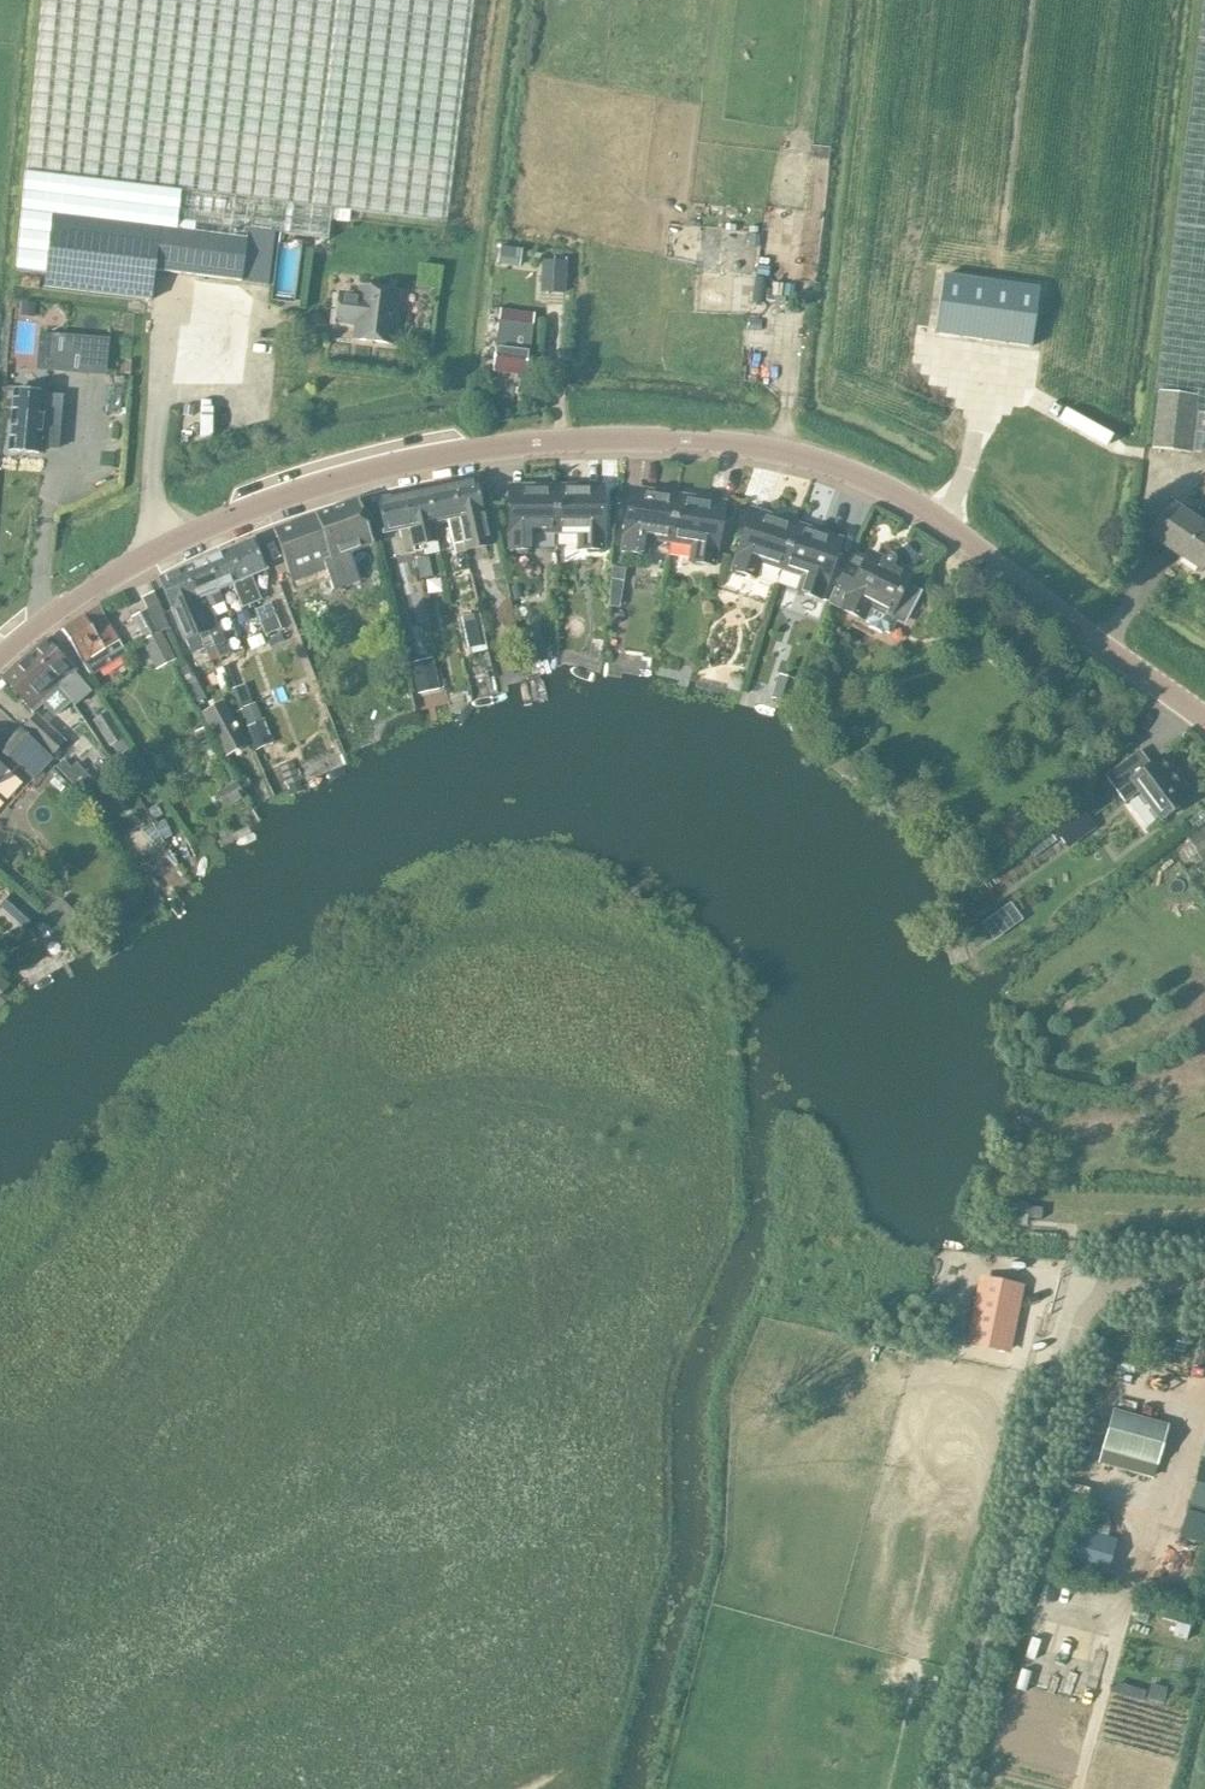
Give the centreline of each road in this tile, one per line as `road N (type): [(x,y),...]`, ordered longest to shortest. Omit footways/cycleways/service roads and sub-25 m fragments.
road 1 (unclassified): [(0,654),(153,552),(281,496),(477,449),(692,441),(786,452),(863,478),(940,524),(1204,717)]
road 2 (residential): [(942,1788),(1080,1318),(1106,1297),(1204,1289)]

